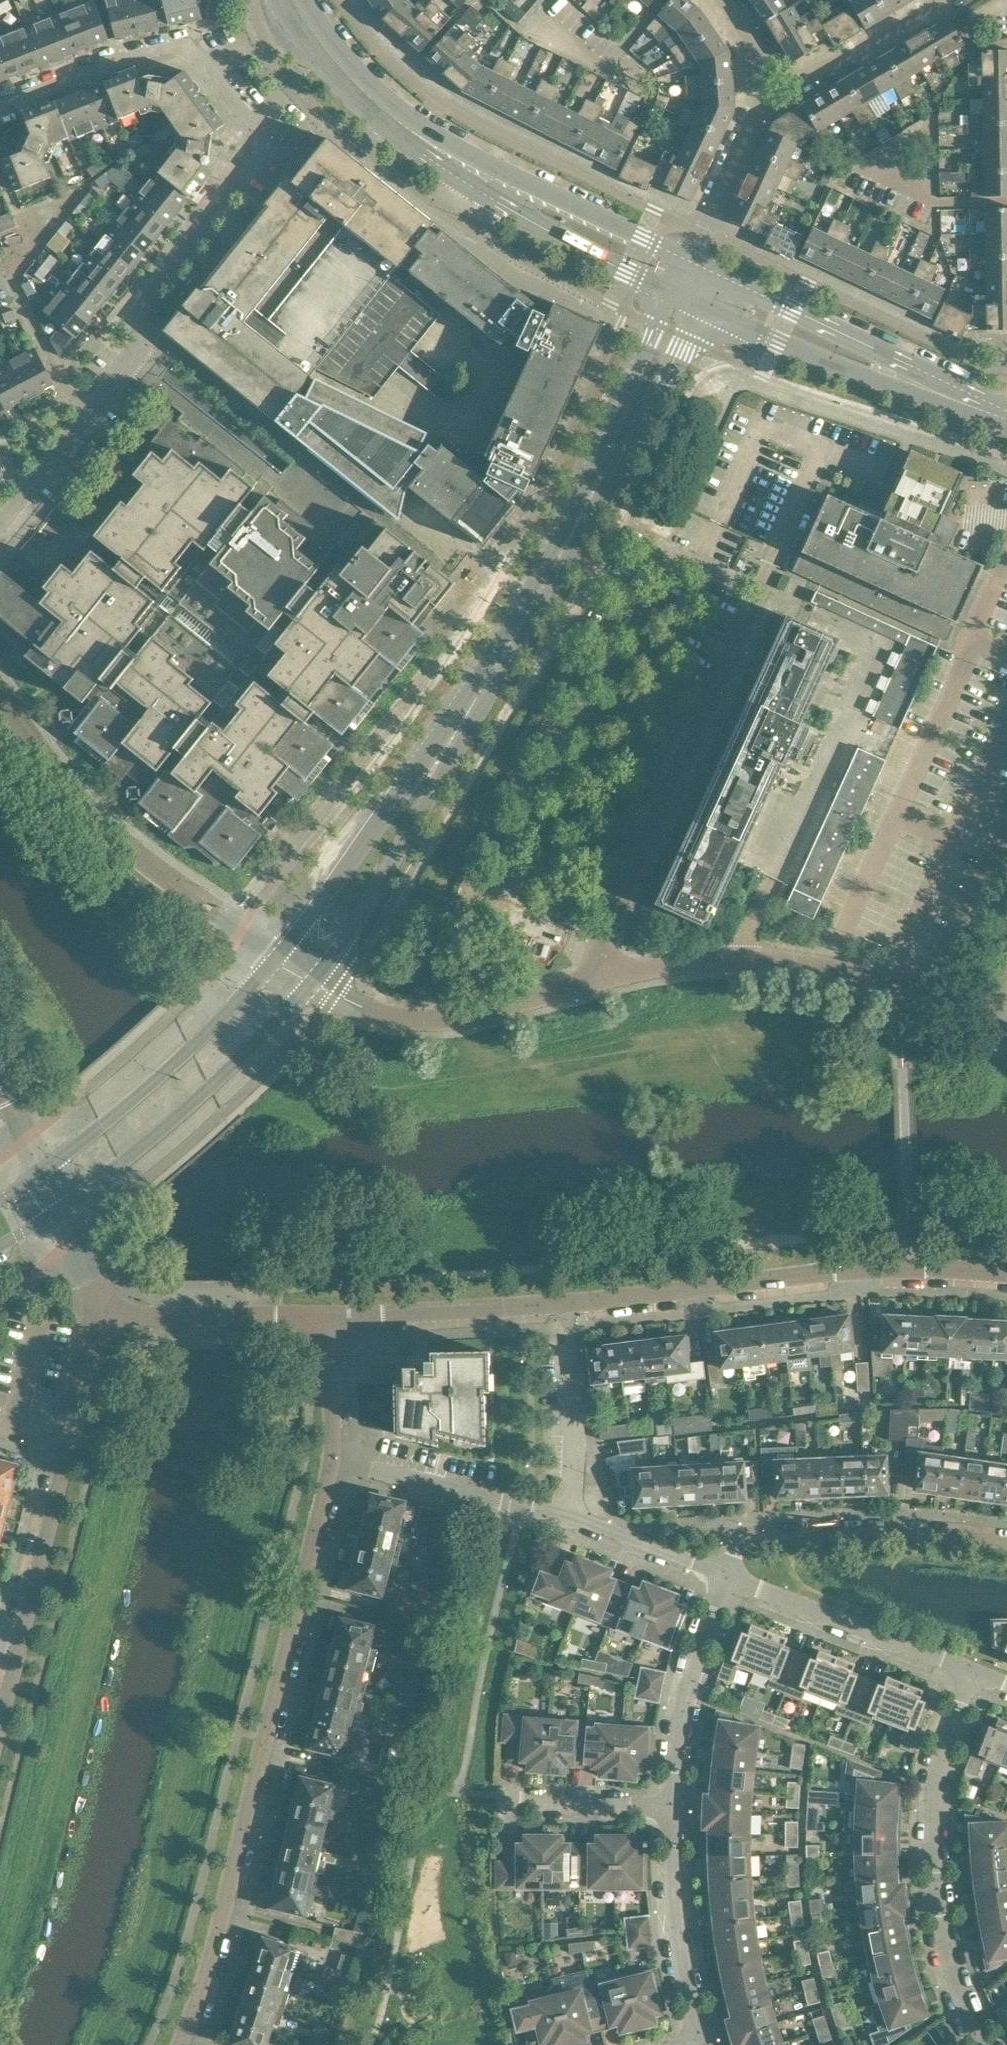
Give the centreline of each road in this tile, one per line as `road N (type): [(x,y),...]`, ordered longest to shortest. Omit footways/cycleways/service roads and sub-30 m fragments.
road 1 (residential): [(0,120),(26,101),(179,40),(210,49),(254,117),(263,149),(141,301),(137,350),(92,410)]
road 2 (residential): [(181,2044),(228,1896),(334,1458)]
road 3 (unclassified): [(900,983),(787,960),(681,961),(435,1021),(398,1019),(314,984)]
road 4 (residential): [(326,1317),(567,1304),(838,1270),(910,1269)]
road 5 (residential): [(985,2044),(967,2014),(945,1929),(938,1800),(945,1739),(972,1671)]
road 6 (unclassified): [(273,962),(131,857),(48,773),(0,706)]
road 7 (secondary): [(1006,416),(687,259)]
road 8 (secondary): [(480,693),(273,962)]
road 9 (secondary): [(61,1208),(223,1076),(314,984)]
road 10 (secondary): [(314,984),(382,879),(480,693)]
road 11 (secondary): [(700,301),(872,378),(1006,416)]
road 12 (secondary): [(273,962),(203,1036),(44,1170)]
road 13 (residential): [(1006,1551),(759,1543),(727,1577)]
road 14 (residential): [(972,1671),(727,1577)]
road 15 (tertiary): [(291,0),(375,102),(470,168)]
road 16 (residential): [(570,1507),(540,1512),(334,1458)]
road 17 (residential): [(702,2044),(682,1949),(671,1804)]
road 18 (secondary): [(583,511),(637,438),(700,301)]
road 19 (secondary): [(673,288),(583,511)]
road 20 (tertiary): [(470,168),(537,218),(673,288)]
road 21 (tertiary): [(687,259),(549,194),(470,168)]
road 22 (residential): [(671,1804),(691,1695),(727,1577)]
road 23 (residential): [(99,1316),(326,1317)]
road 24 (secondary): [(480,693),(583,511)]
road 25 (residential): [(21,1639),(69,1443)]
road 26 (unclassified): [(900,983),(934,982),(1006,837)]
road 27 (residential): [(764,100),(687,259)]
road 28 (residential): [(727,1577),(578,1518),(570,1507)]
road 29 (residential): [(796,84),(940,0)]
road 30 (residential): [(570,1507),(571,1342)]
road 31 (residential): [(671,1804),(508,1800)]
road 32 (residential): [(0,527),(92,410)]
road 33 (residential): [(334,1458),(326,1317)]
road 34 (residential): [(69,1443),(99,1316)]

